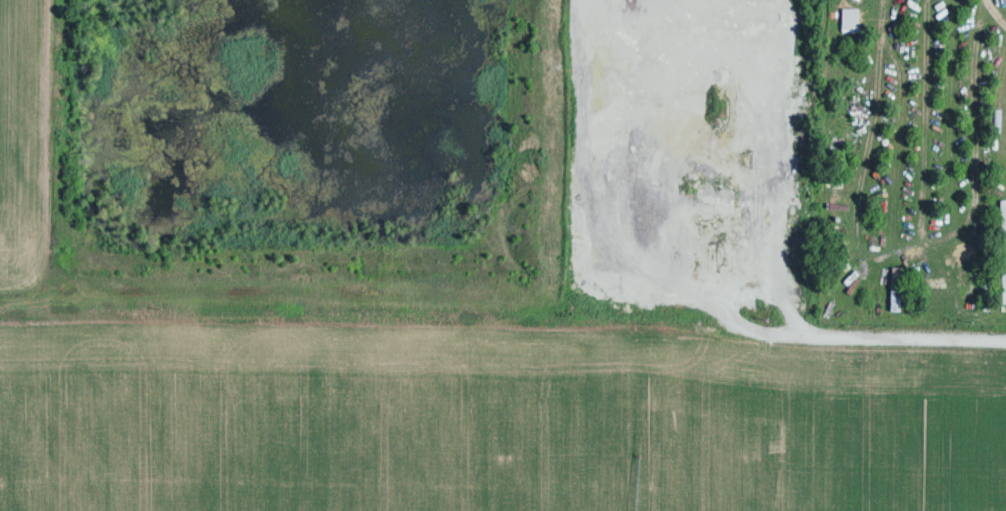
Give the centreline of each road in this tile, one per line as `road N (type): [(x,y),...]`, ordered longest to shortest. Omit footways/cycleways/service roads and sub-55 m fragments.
road 1 (residential): [(0,322),(1005,340)]

